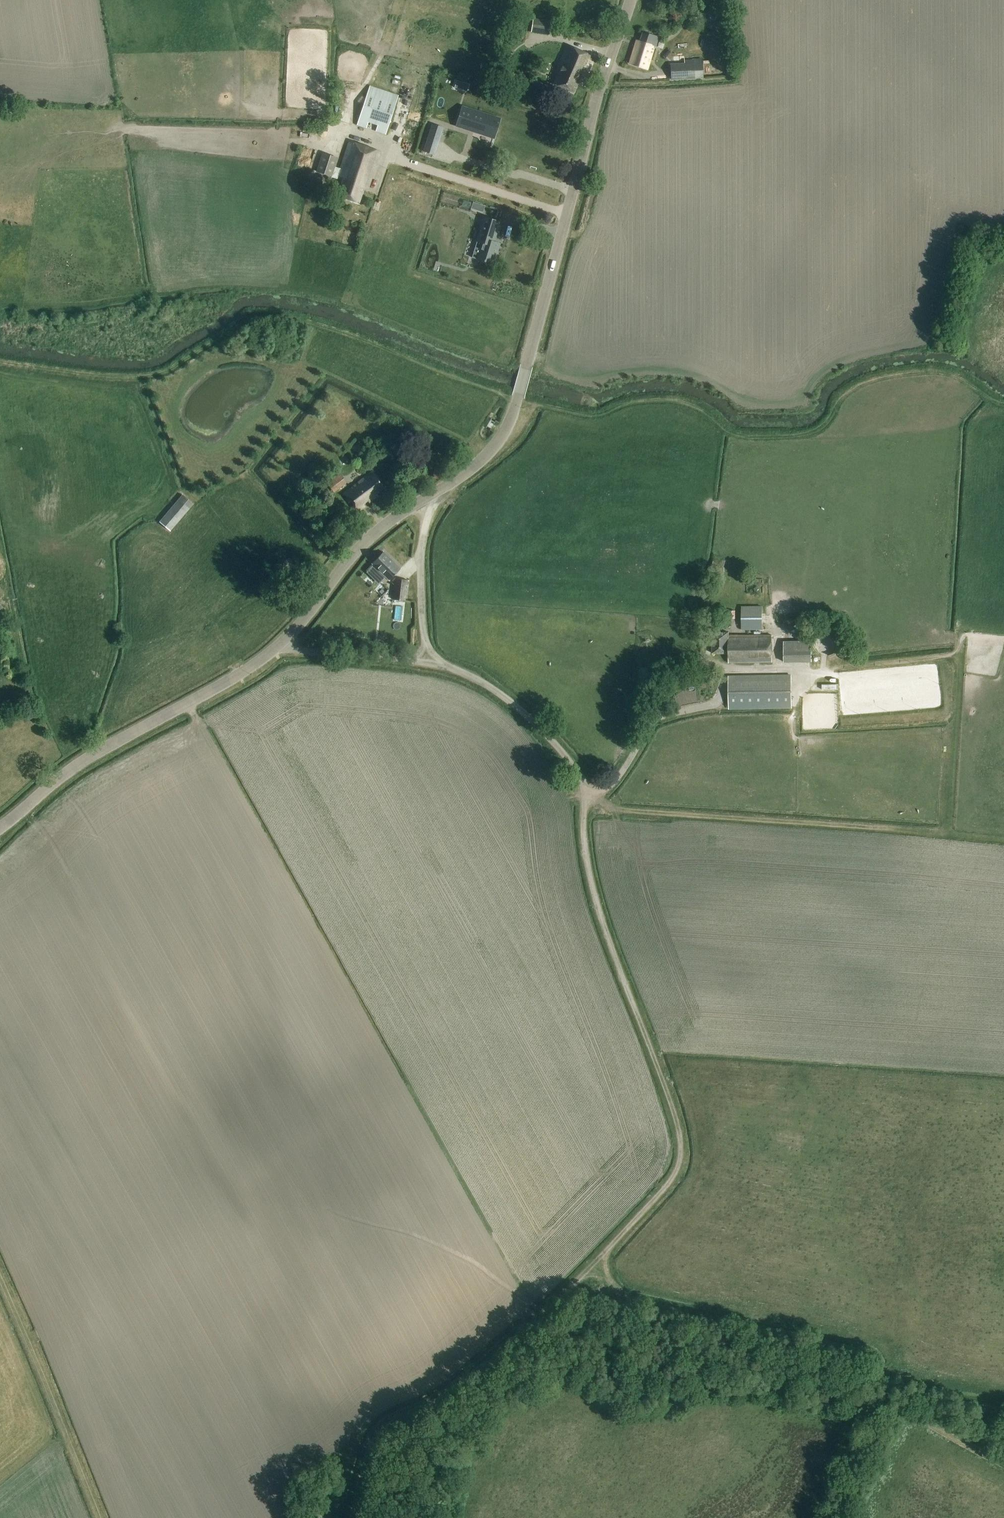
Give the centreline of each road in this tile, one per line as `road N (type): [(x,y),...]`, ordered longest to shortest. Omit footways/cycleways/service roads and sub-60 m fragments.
road 1 (tertiary): [(631,0),(501,440),(466,474),(366,542),(286,643),(84,761),(0,828)]
road 2 (track): [(603,1254),(672,1182),(682,1145),(593,890),(584,835),(589,791)]
road 3 (track): [(350,1517),(380,1433),(459,1385),(603,1254)]
road 4 (track): [(603,1254),(614,1284),(635,1300),(851,1348),(876,1365)]
road 5 (track): [(99,1517),(0,1276)]
road 6 (track): [(443,664),(426,641),(420,574),(440,489)]
road 7 (track): [(876,1365),(883,1405),(929,1423),(1003,1472)]

